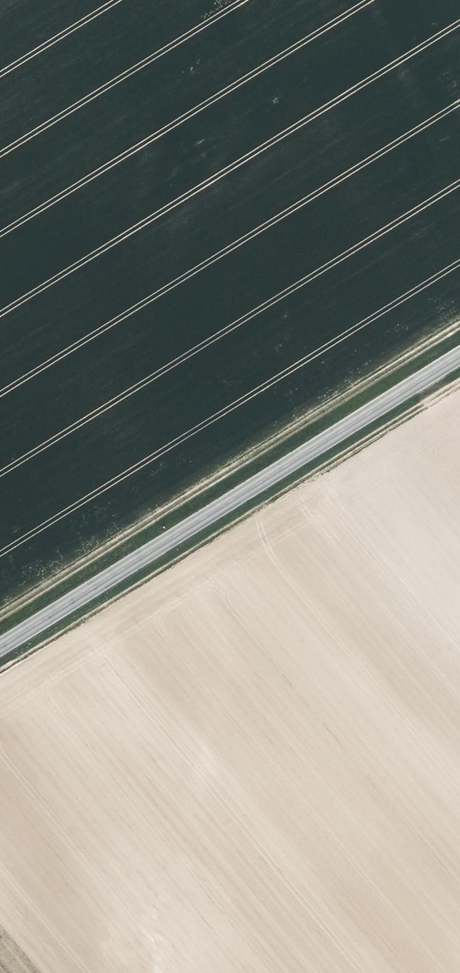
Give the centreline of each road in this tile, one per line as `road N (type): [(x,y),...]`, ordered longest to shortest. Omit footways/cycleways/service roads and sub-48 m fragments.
road 1 (secondary): [(0,648),(459,353)]
road 2 (track): [(0,672),(459,382)]
road 3 (track): [(459,327),(0,616)]

